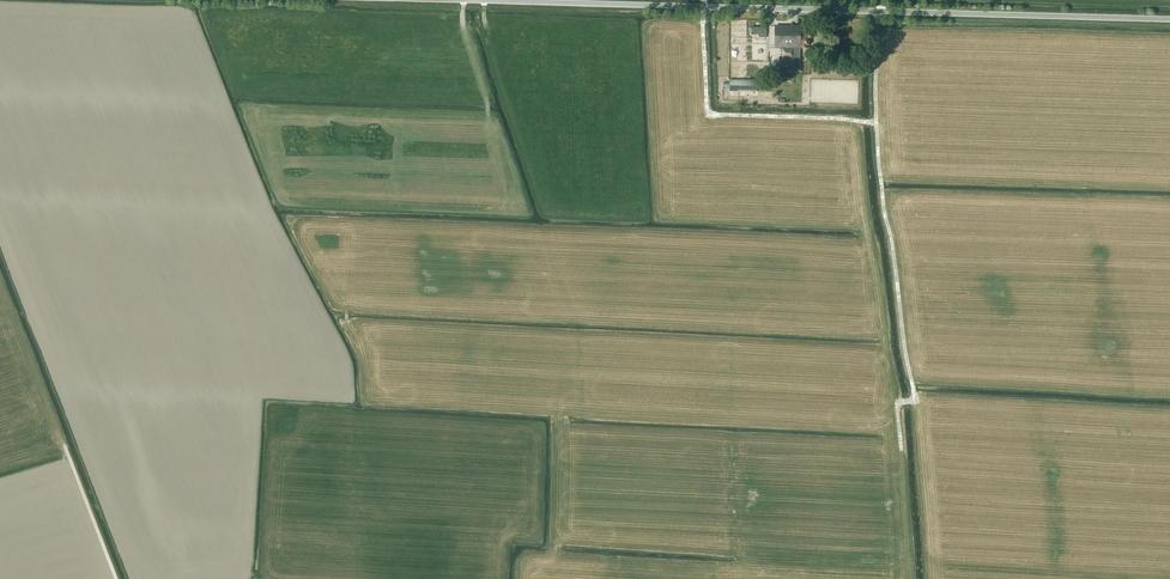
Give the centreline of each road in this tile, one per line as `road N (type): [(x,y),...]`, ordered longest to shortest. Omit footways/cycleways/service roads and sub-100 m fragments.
road 1 (tertiary): [(703,7),(1169,19)]
road 2 (track): [(878,12),(879,169),(914,401),(897,402),(901,450)]
road 3 (track): [(703,7),(707,114),(876,122)]
road 4 (tertiary): [(703,7),(474,0)]
road 5 (track): [(116,578),(65,446)]

